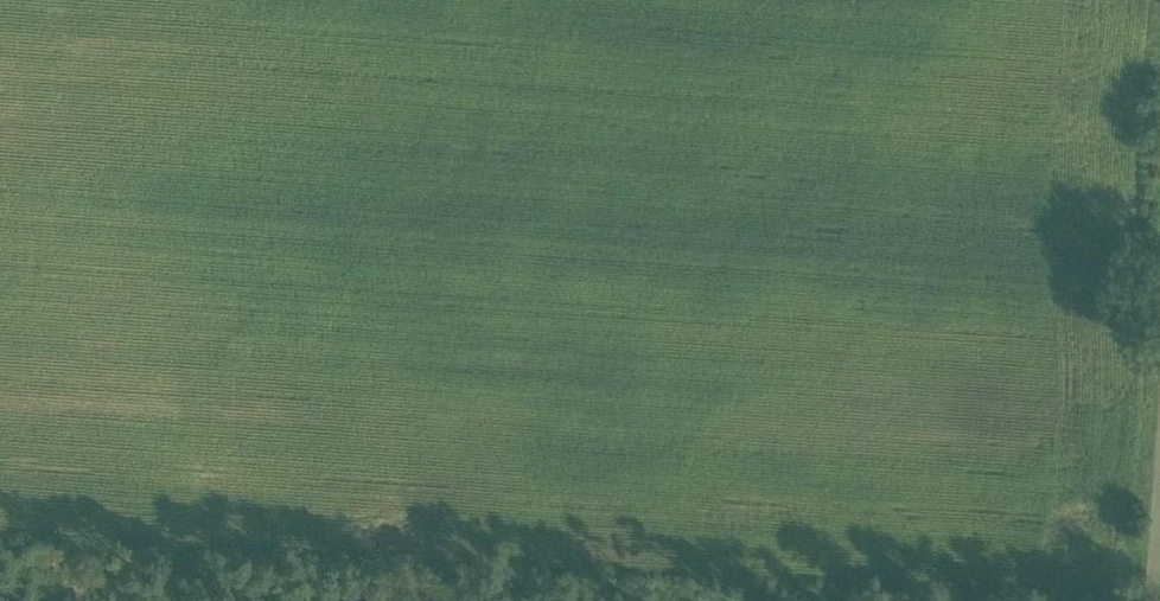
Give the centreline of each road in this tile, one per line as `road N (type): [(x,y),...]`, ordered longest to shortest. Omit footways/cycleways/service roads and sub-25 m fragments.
road 1 (unclassified): [(1159,417),(1147,600)]

